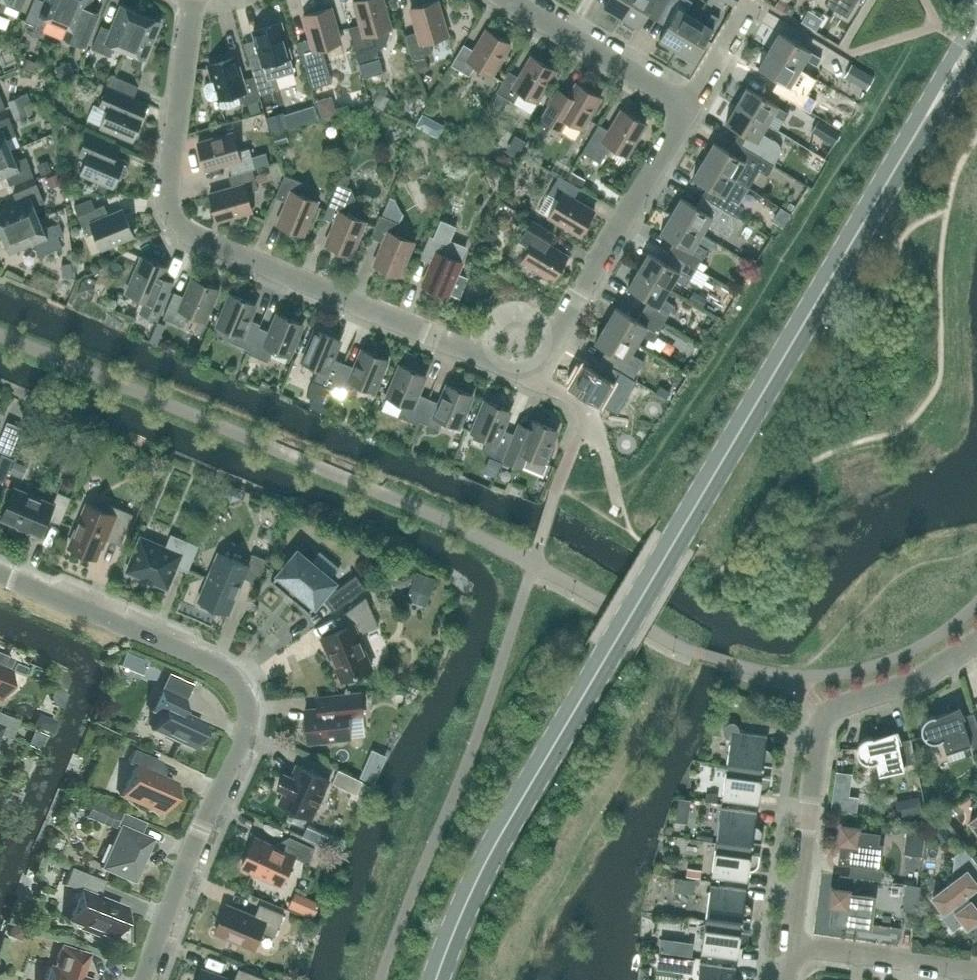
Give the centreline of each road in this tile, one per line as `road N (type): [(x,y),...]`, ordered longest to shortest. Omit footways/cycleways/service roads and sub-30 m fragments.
road 1 (tertiary): [(438,979),(504,832),(933,105)]
road 2 (residential): [(689,107),(544,380),(522,379),(206,246),(173,223),(168,168),(190,0)]
road 3 (residential): [(148,979),(251,725),(248,700),(236,678),(195,655),(0,579)]
road 4 (residential): [(788,949),(817,734),(826,721)]
road 5 (residential): [(689,107),(508,0)]
road 6 (residential): [(788,949),(976,969)]
road 7 (residential): [(976,641),(826,721)]

